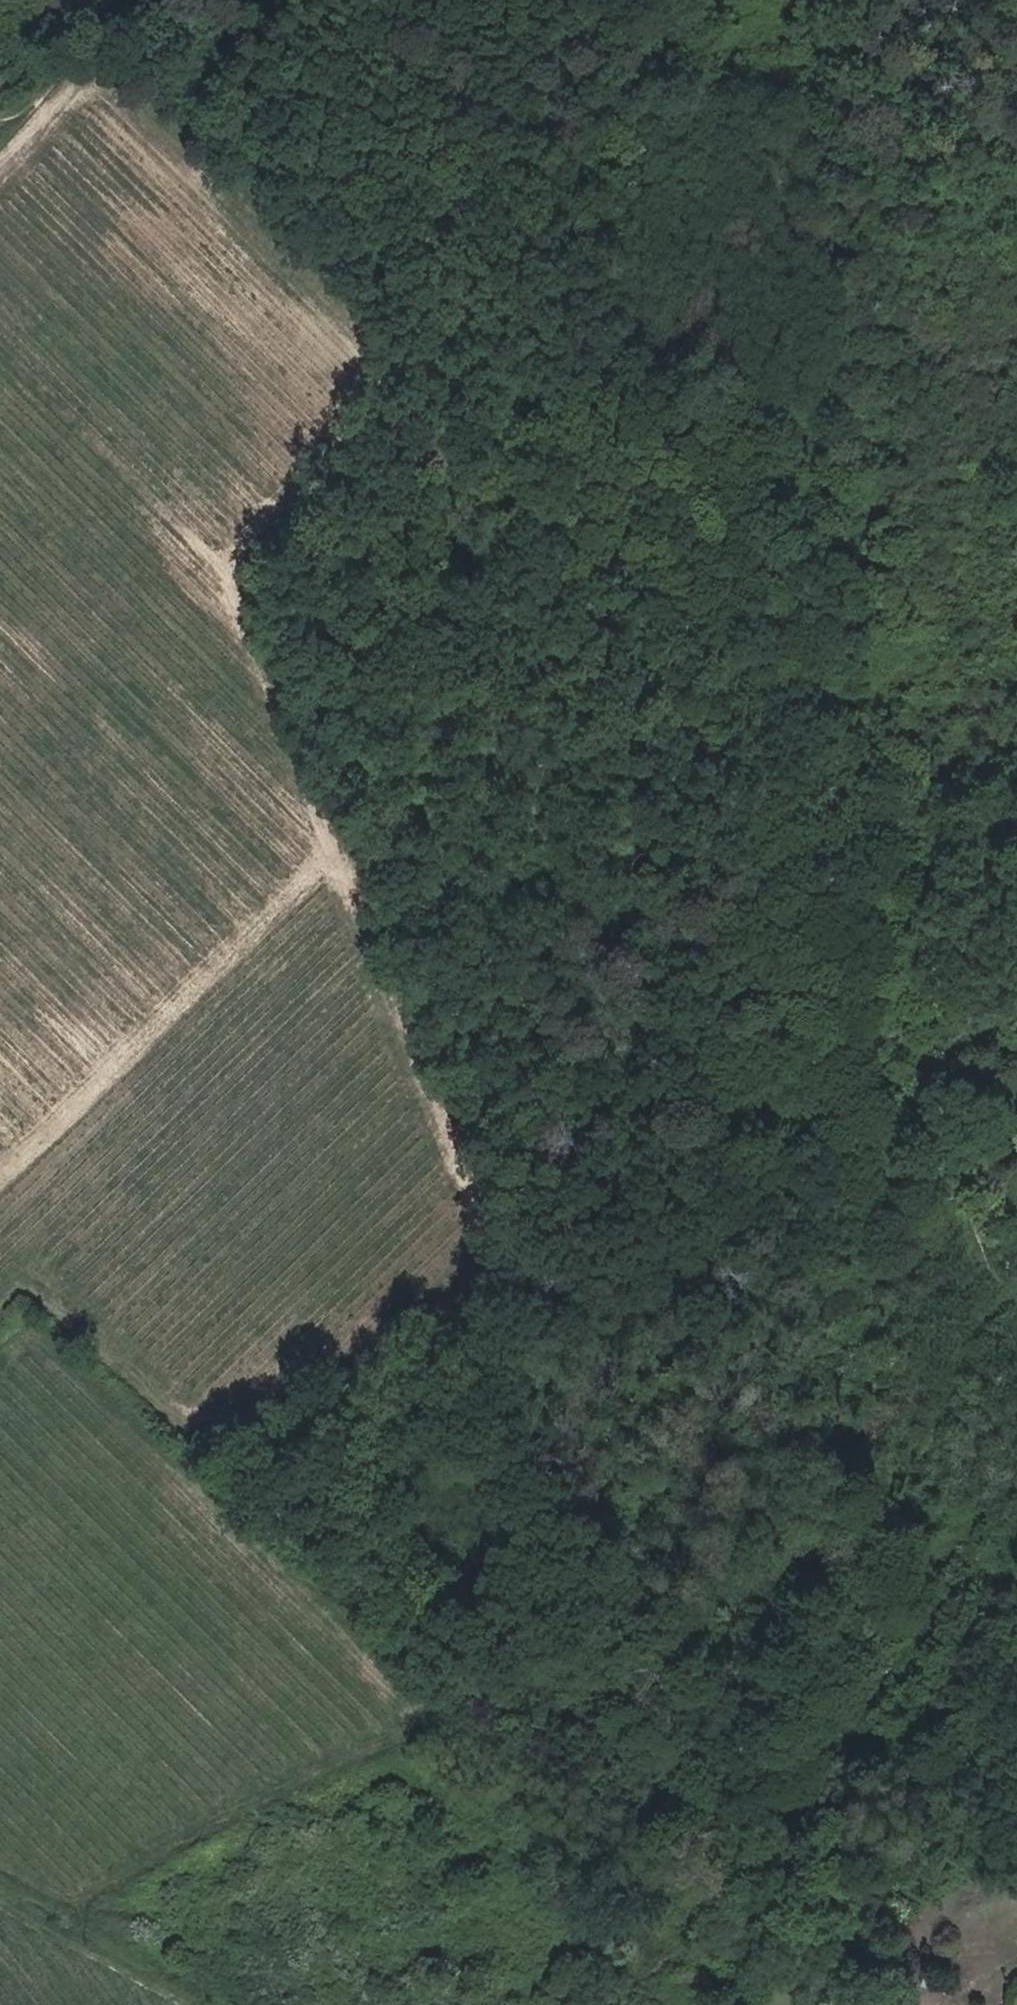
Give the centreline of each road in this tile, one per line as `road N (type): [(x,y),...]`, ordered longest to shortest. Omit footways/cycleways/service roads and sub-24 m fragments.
road 1 (track): [(0,1176),(331,855)]
road 2 (track): [(182,2004),(0,1901)]

